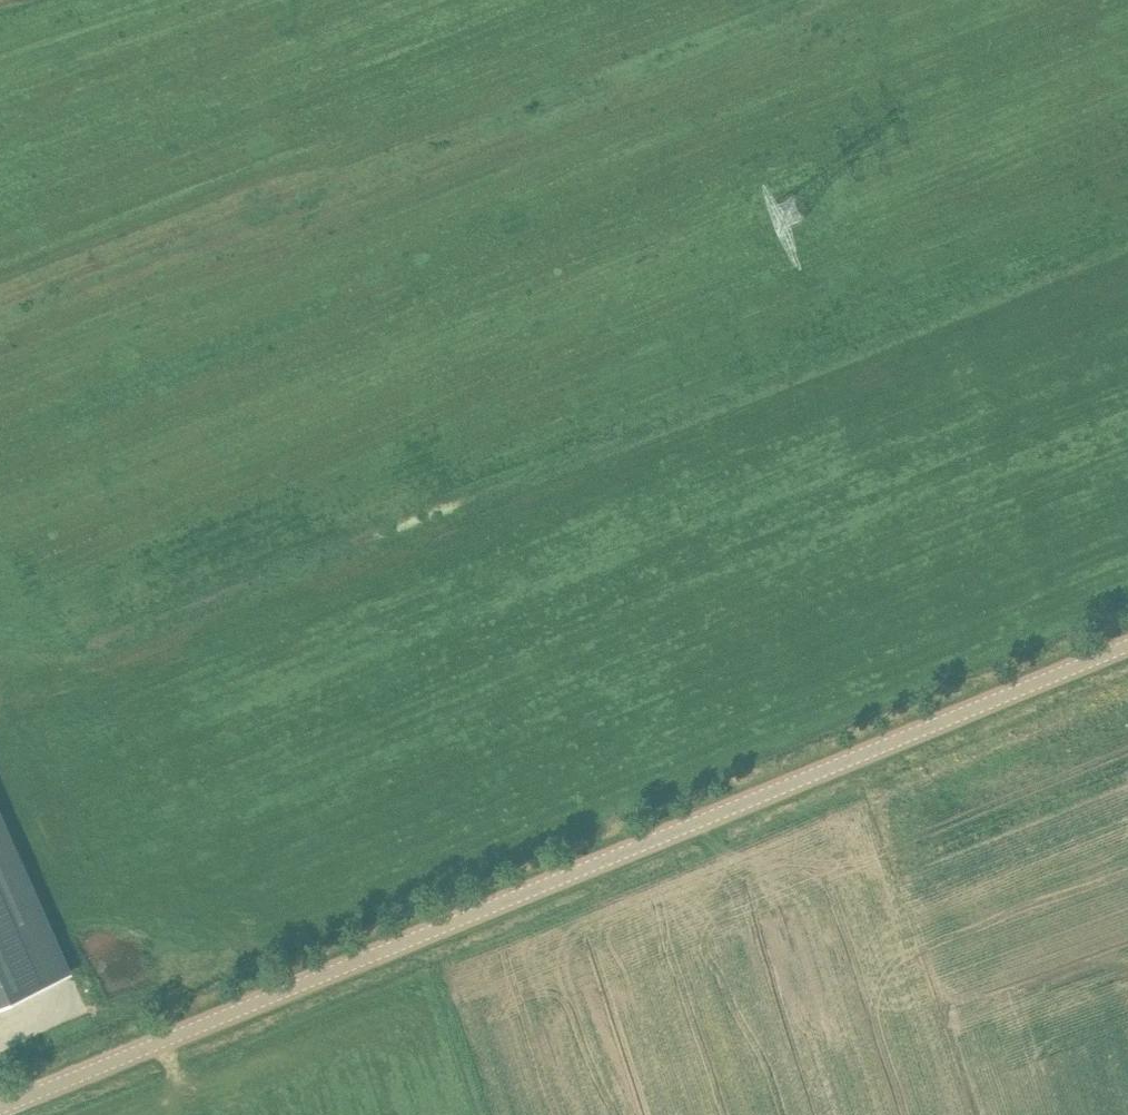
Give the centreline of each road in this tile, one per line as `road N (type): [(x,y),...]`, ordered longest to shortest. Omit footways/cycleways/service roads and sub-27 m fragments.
road 1 (unclassified): [(0,1108),(1127,647)]

